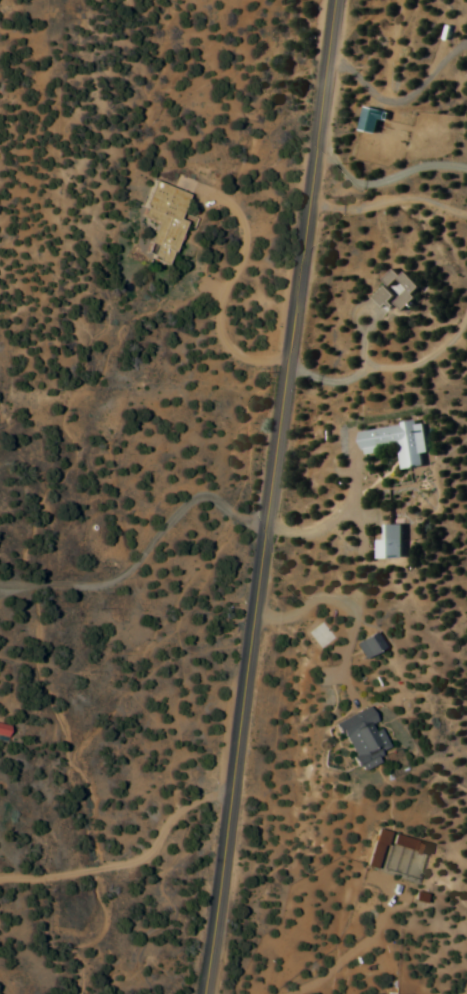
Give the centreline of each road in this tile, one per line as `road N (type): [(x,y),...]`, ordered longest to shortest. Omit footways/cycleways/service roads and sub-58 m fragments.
road 1 (residential): [(202,993),(331,0)]

